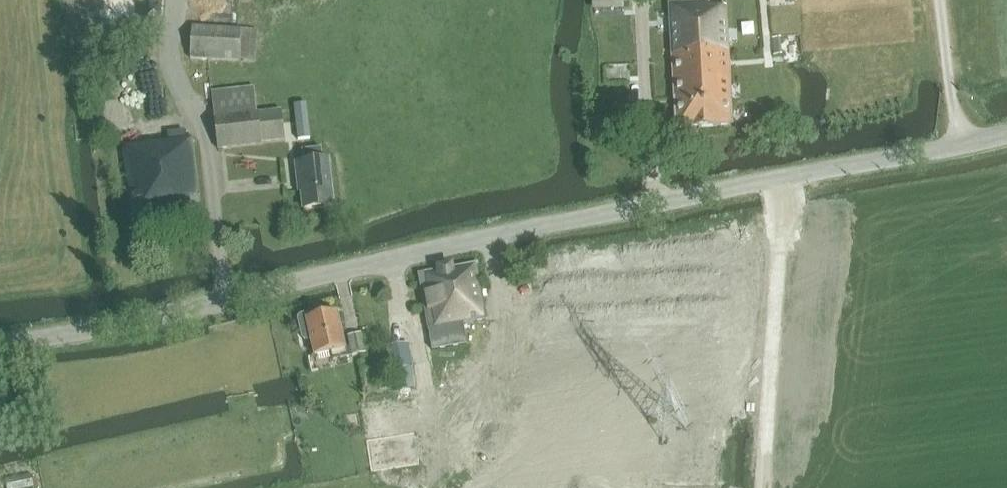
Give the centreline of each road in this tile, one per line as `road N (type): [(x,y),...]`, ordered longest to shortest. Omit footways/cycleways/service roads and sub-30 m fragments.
road 1 (tertiary): [(0,347),(1006,134)]
road 2 (track): [(761,487),(767,404),(796,318),(781,177)]

